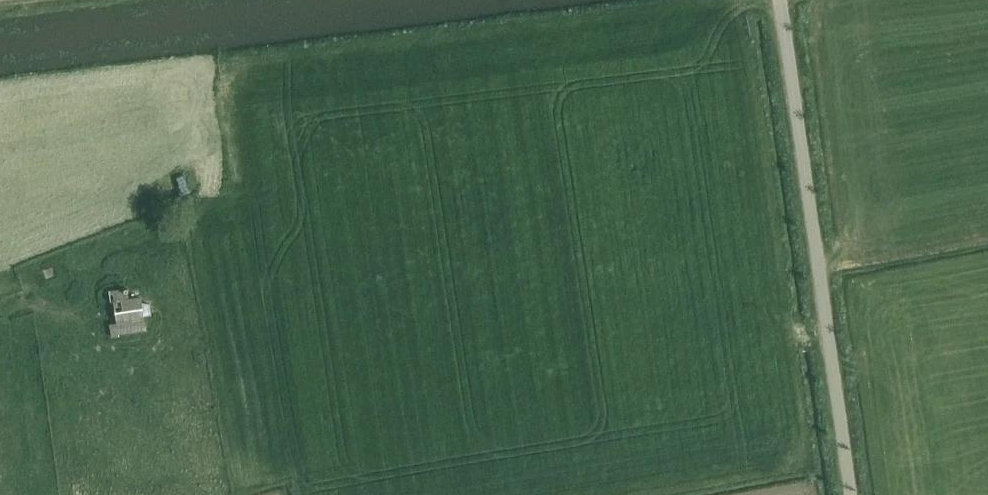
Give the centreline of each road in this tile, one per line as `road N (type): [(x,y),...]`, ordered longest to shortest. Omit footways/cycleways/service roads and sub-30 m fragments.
road 1 (unclassified): [(851,494),(780,0)]

